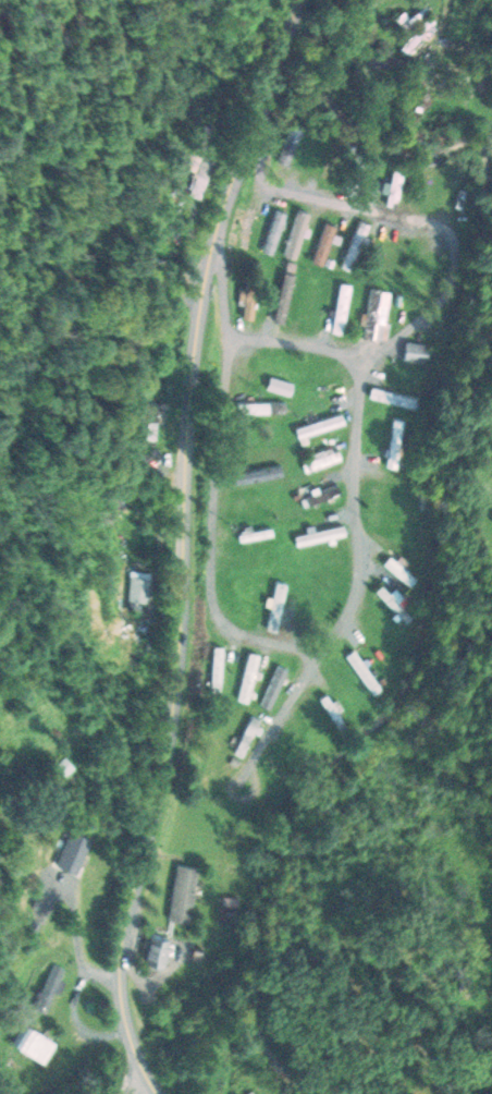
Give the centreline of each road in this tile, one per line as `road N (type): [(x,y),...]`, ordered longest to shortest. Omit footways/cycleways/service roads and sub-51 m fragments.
road 1 (tertiary): [(156,1093),(135,1059),(118,986),(176,673),(193,348),(211,244),(298,0)]
road 2 (residential): [(322,651),(236,635),(212,607),(226,338),(359,353),(353,598),(342,624),(239,786)]
road 3 (residential): [(259,107),(263,185),(431,223),(450,235),(445,296),(393,340),(359,353)]

